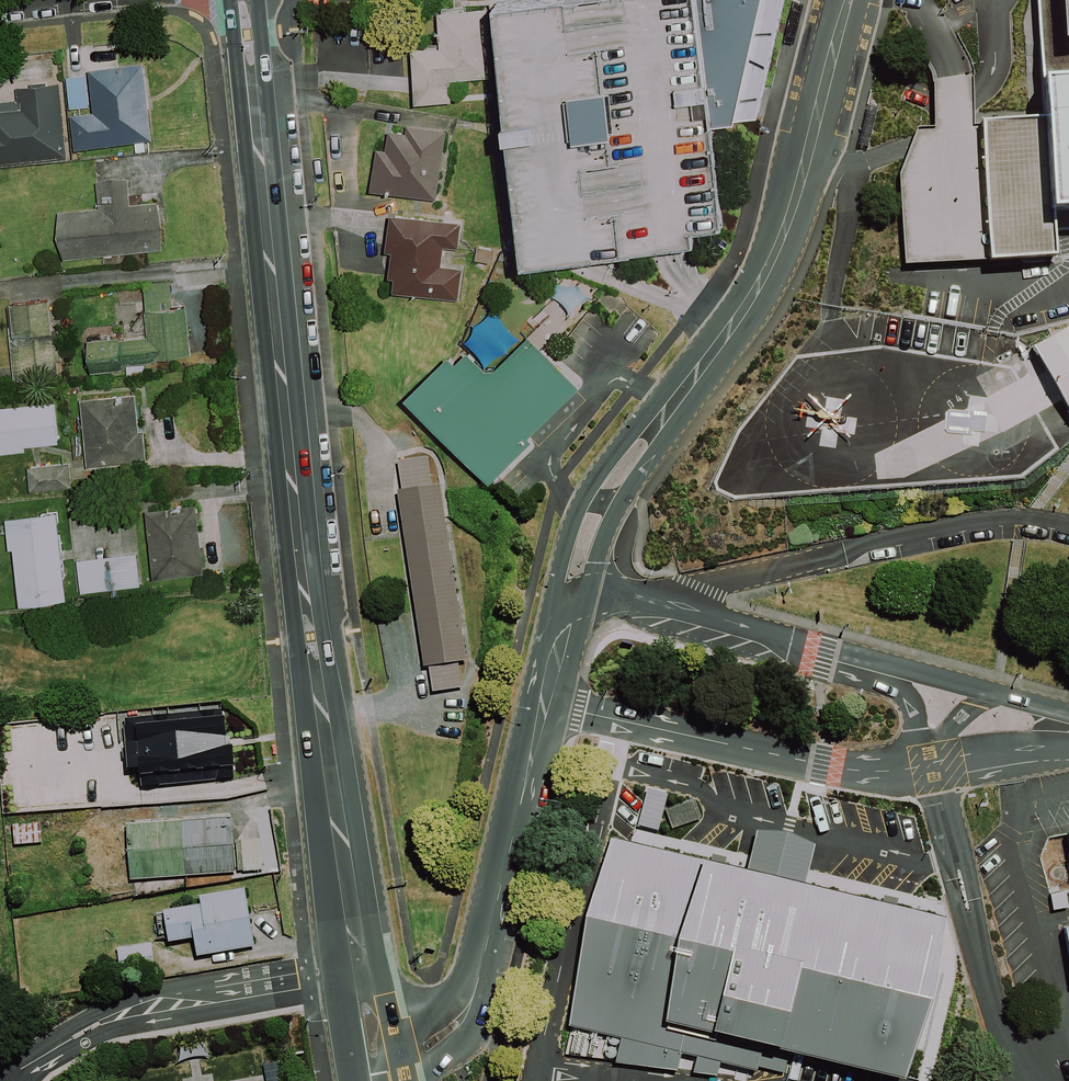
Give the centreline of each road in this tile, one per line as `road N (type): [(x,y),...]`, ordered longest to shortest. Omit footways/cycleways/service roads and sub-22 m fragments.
road 1 (secondary): [(243,0),(352,979),(386,1058)]
road 2 (residential): [(574,586),(592,515),(752,280),(849,0)]
road 3 (unclassified): [(1068,746),(871,771),(544,702)]
road 4 (unclassified): [(574,586),(658,599),(1068,716)]
road 5 (residential): [(386,1058),(437,1042),(474,993),(544,702)]
road 6 (residential): [(544,702),(574,586)]

